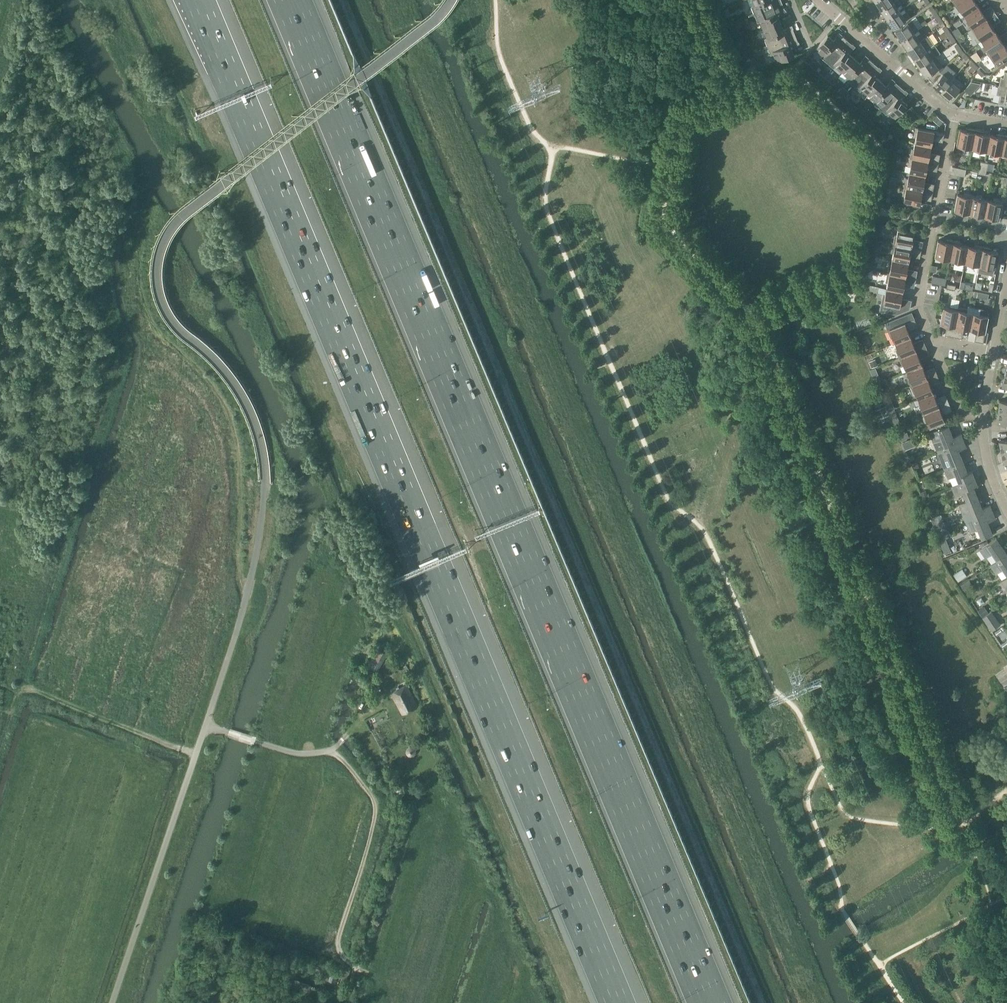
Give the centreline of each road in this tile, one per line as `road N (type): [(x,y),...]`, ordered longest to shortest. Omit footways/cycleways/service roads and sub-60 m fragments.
road 1 (motorway): [(198,0),(618,1002)]
road 2 (motorway): [(713,1002),(294,0)]
road 3 (track): [(333,749),(376,807),(338,945),(354,964),(349,986)]
road 4 (track): [(0,748),(25,688),(196,755)]
road 5 (residential): [(932,341),(919,306),(955,115)]
road 6 (residential): [(955,115),(818,0)]
road 7 (track): [(362,717),(333,749),(303,754),(206,724)]

